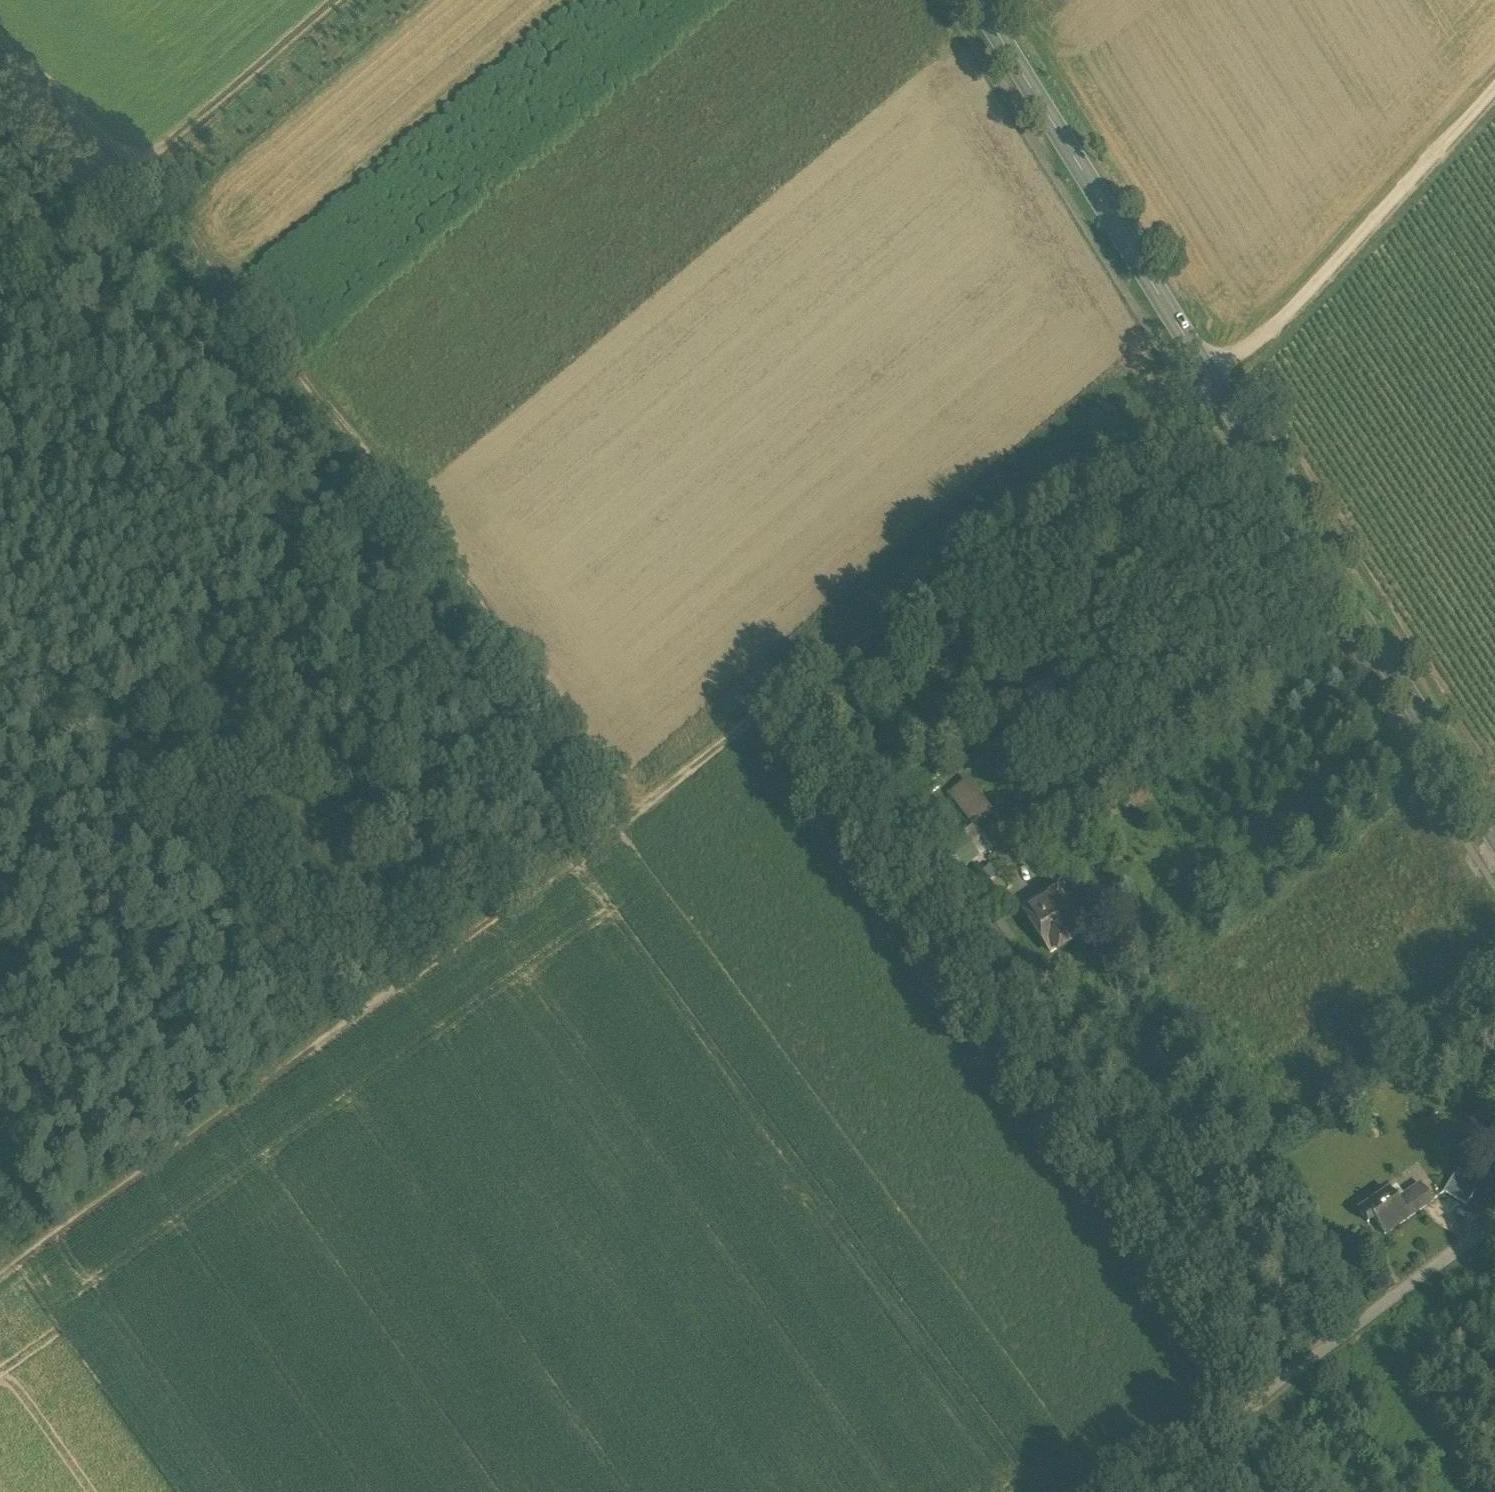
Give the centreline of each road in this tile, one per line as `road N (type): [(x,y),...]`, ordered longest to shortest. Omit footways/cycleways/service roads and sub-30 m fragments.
road 1 (track): [(0,1285),(629,832),(1213,382)]
road 2 (track): [(629,832),(153,180),(47,90),(0,36)]
road 3 (secondary): [(1494,836),(1136,270),(976,0)]
road 4 (track): [(356,0),(0,307)]
road 5 (residential): [(1494,1229),(1121,1491)]
road 6 (track): [(1494,94),(1213,382)]

